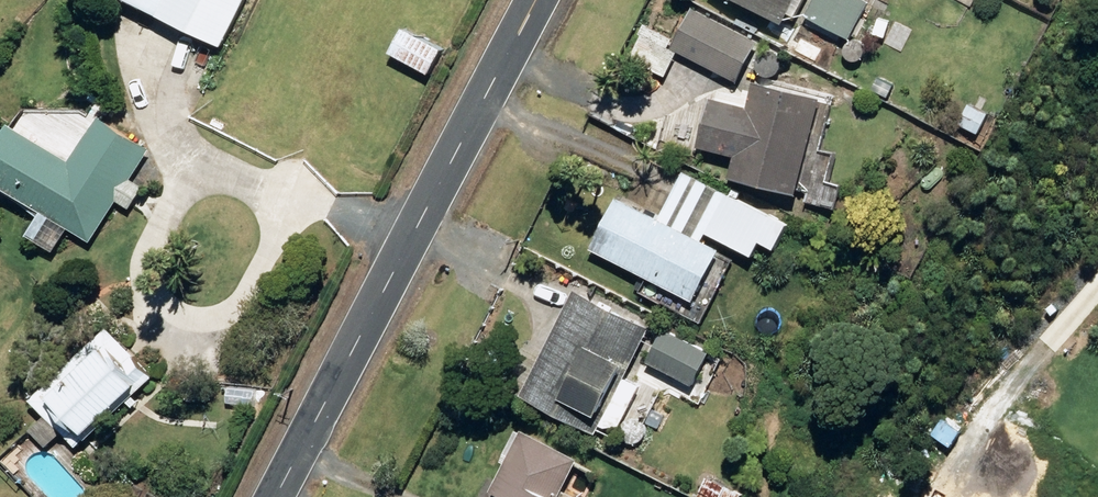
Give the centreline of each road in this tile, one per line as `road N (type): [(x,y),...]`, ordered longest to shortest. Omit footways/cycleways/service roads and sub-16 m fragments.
road 1 (unclassified): [(279,496),(536,0)]

